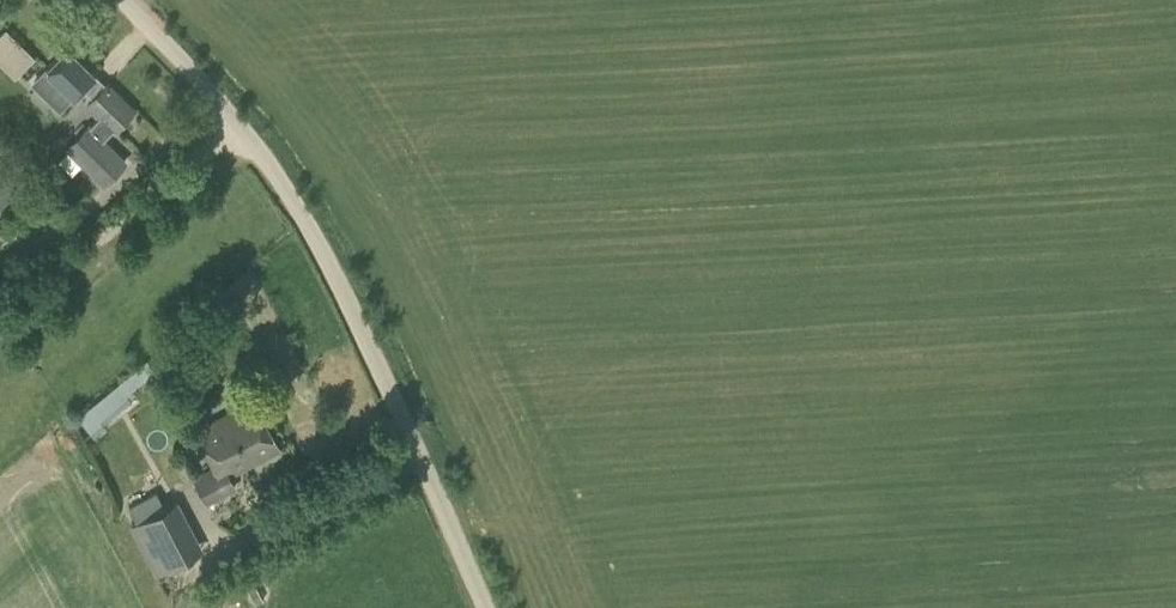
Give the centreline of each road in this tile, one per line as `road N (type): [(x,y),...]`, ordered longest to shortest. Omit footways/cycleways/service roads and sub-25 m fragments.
road 1 (unclassified): [(485,607),(364,333),(295,202),(196,76),(122,0)]

